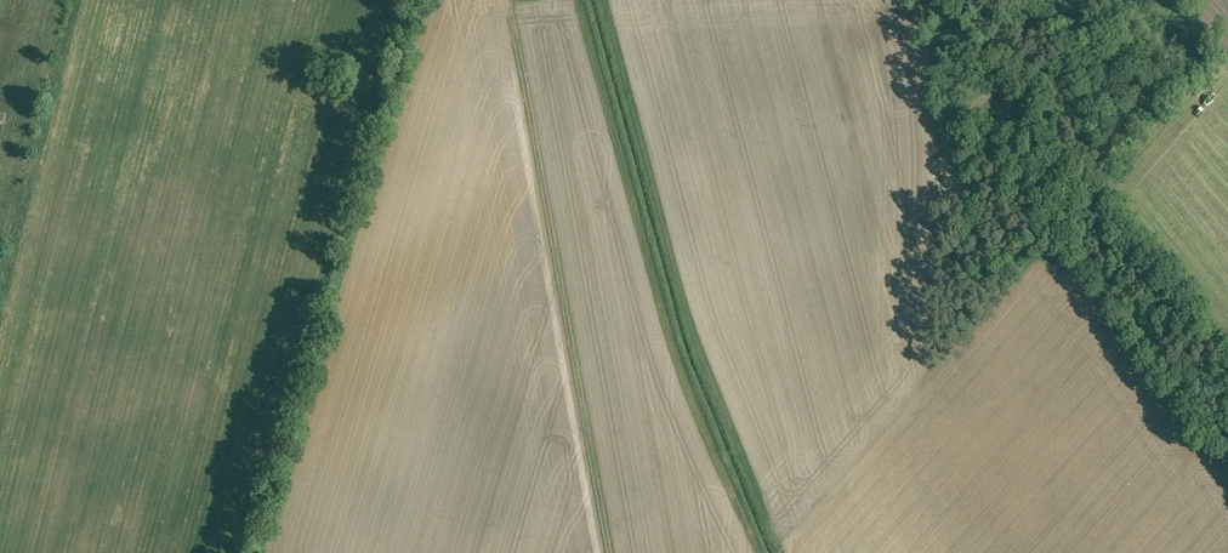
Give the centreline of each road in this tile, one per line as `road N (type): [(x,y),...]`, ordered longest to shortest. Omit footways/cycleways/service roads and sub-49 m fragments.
road 1 (track): [(499,0),(600,552)]

